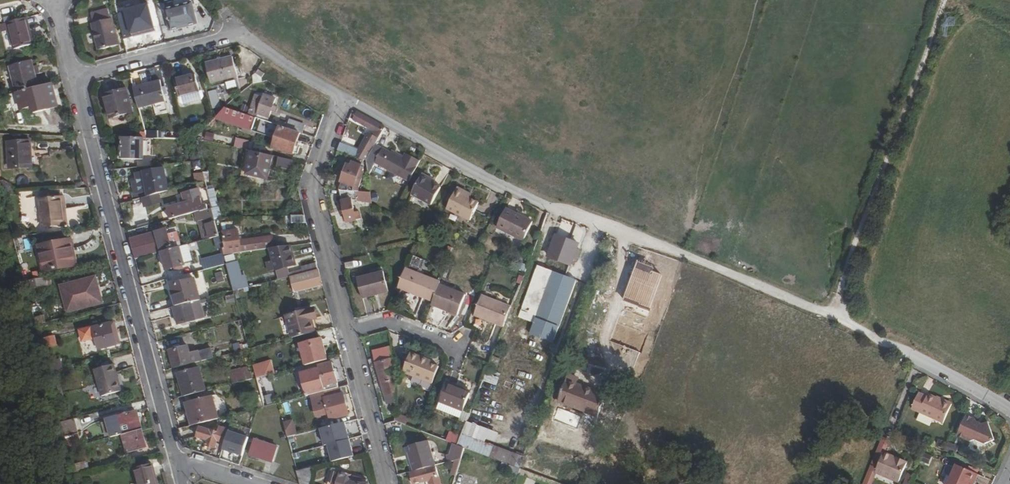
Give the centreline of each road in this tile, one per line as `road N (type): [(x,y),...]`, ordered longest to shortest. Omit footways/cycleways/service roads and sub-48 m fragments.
road 1 (residential): [(175,458),(75,78)]
road 2 (track): [(837,317),(946,0)]
road 3 (track): [(568,215),(590,216),(837,317)]
road 4 (residential): [(568,215),(346,98)]
road 5 (residential): [(346,98),(315,196),(349,334)]
road 6 (residential): [(241,32),(75,78)]
road 7 (residential): [(349,334),(387,483)]
road 8 (residential): [(346,98),(241,32)]
road 9 (residential): [(349,334),(391,323),(466,352)]

